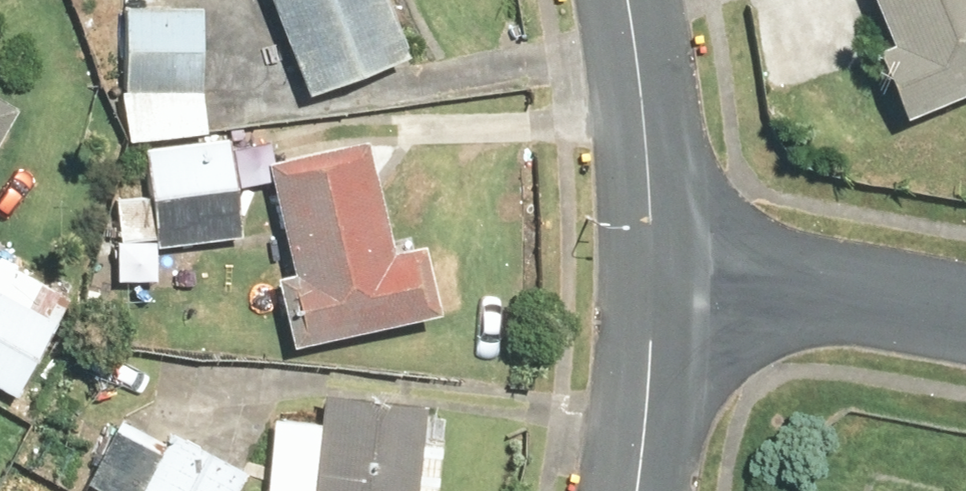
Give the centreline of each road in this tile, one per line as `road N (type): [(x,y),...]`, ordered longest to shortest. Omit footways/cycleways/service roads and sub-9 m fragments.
road 1 (residential): [(965,312),(658,260)]
road 2 (residential): [(658,260),(631,0)]
road 3 (residential): [(641,490),(658,260)]

